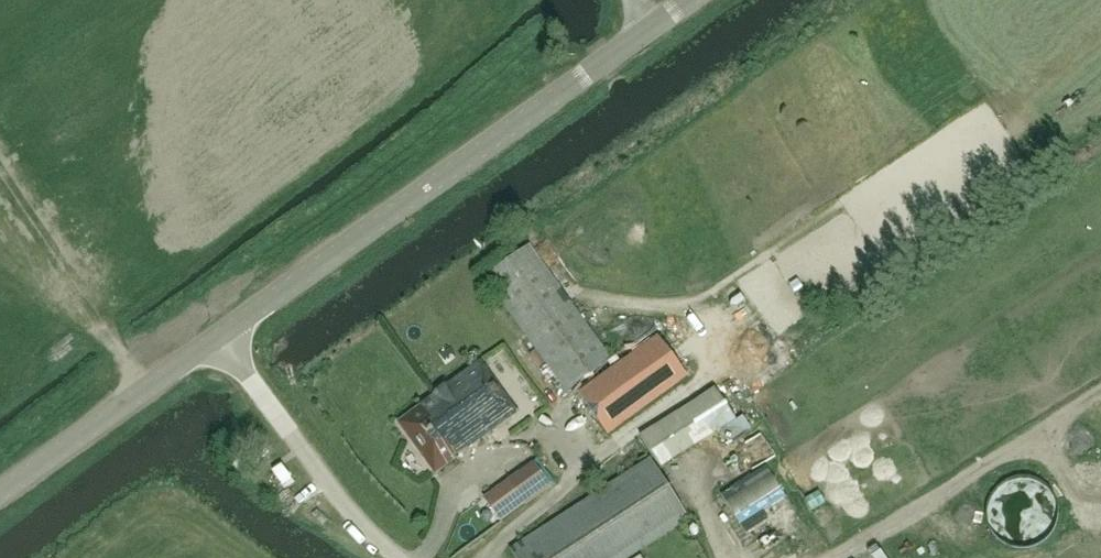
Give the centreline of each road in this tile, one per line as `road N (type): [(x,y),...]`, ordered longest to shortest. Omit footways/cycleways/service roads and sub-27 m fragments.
road 1 (unclassified): [(221,337),(687,0)]
road 2 (unclassified): [(401,557),(336,493),(221,337)]
road 3 (unclassified): [(0,491),(221,337)]

